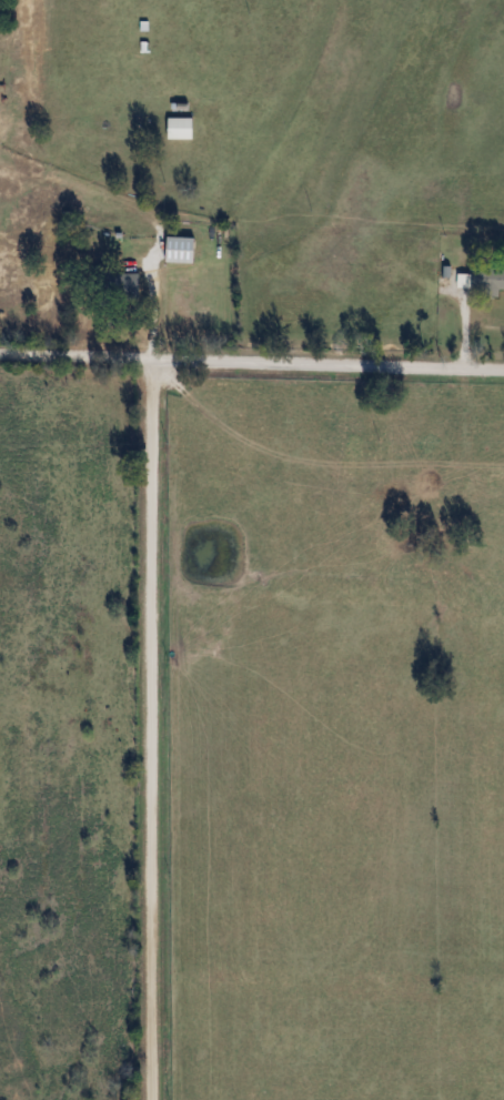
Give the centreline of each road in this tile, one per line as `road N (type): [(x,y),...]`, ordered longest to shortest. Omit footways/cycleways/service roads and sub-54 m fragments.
road 1 (residential): [(151,1099),(153,360)]
road 2 (residential): [(0,356),(503,376)]

